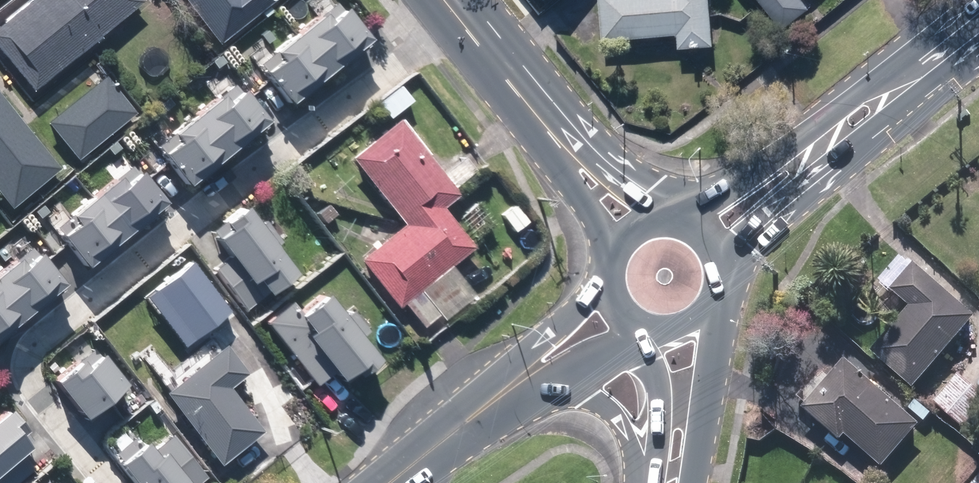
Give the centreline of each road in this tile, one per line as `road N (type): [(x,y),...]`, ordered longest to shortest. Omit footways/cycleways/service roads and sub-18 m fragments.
road 1 (residential): [(100,482),(17,379),(15,356),(25,342),(452,10)]
road 2 (secondary): [(686,218),(847,103),(913,85)]
road 3 (secondary): [(913,85),(724,266)]
road 4 (secondary): [(525,102),(667,214)]
road 5 (secondary): [(713,312),(687,482)]
road 6 (tertiary): [(393,482),(526,376)]
road 7 (secondary): [(652,474),(628,429),(591,399),(526,376)]
road 8 (secondary): [(615,237),(525,102)]
road 9 (secondary): [(652,474),(661,416),(648,335)]
road 10 (tertiary): [(526,376),(604,285)]

